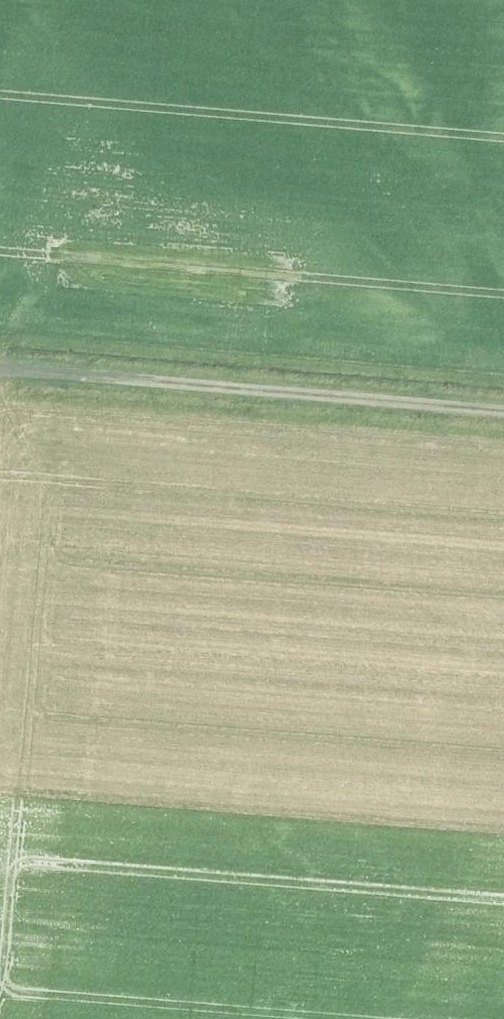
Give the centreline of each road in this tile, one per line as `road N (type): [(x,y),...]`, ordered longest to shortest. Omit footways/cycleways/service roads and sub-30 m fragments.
road 1 (track): [(503,412),(0,370)]

